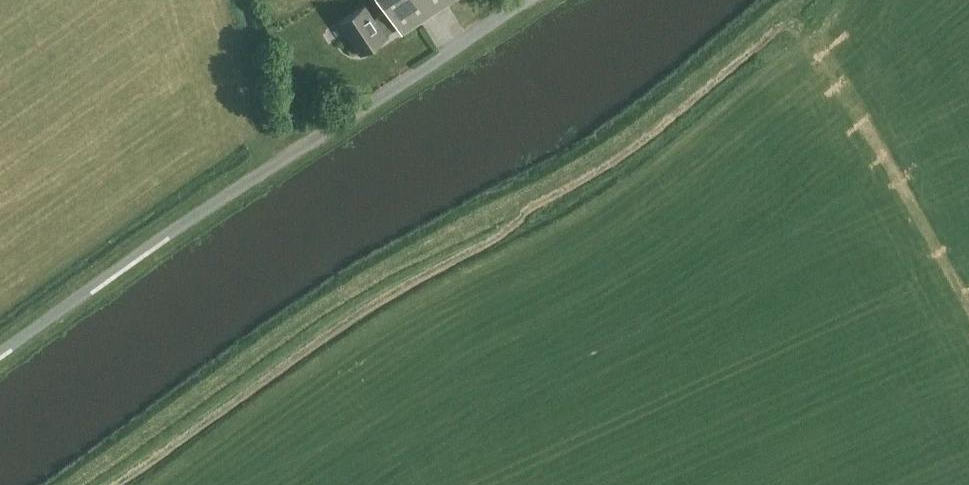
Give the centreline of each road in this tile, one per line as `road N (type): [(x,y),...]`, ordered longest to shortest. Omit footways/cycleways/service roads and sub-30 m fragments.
road 1 (unclassified): [(0,355),(525,0)]

